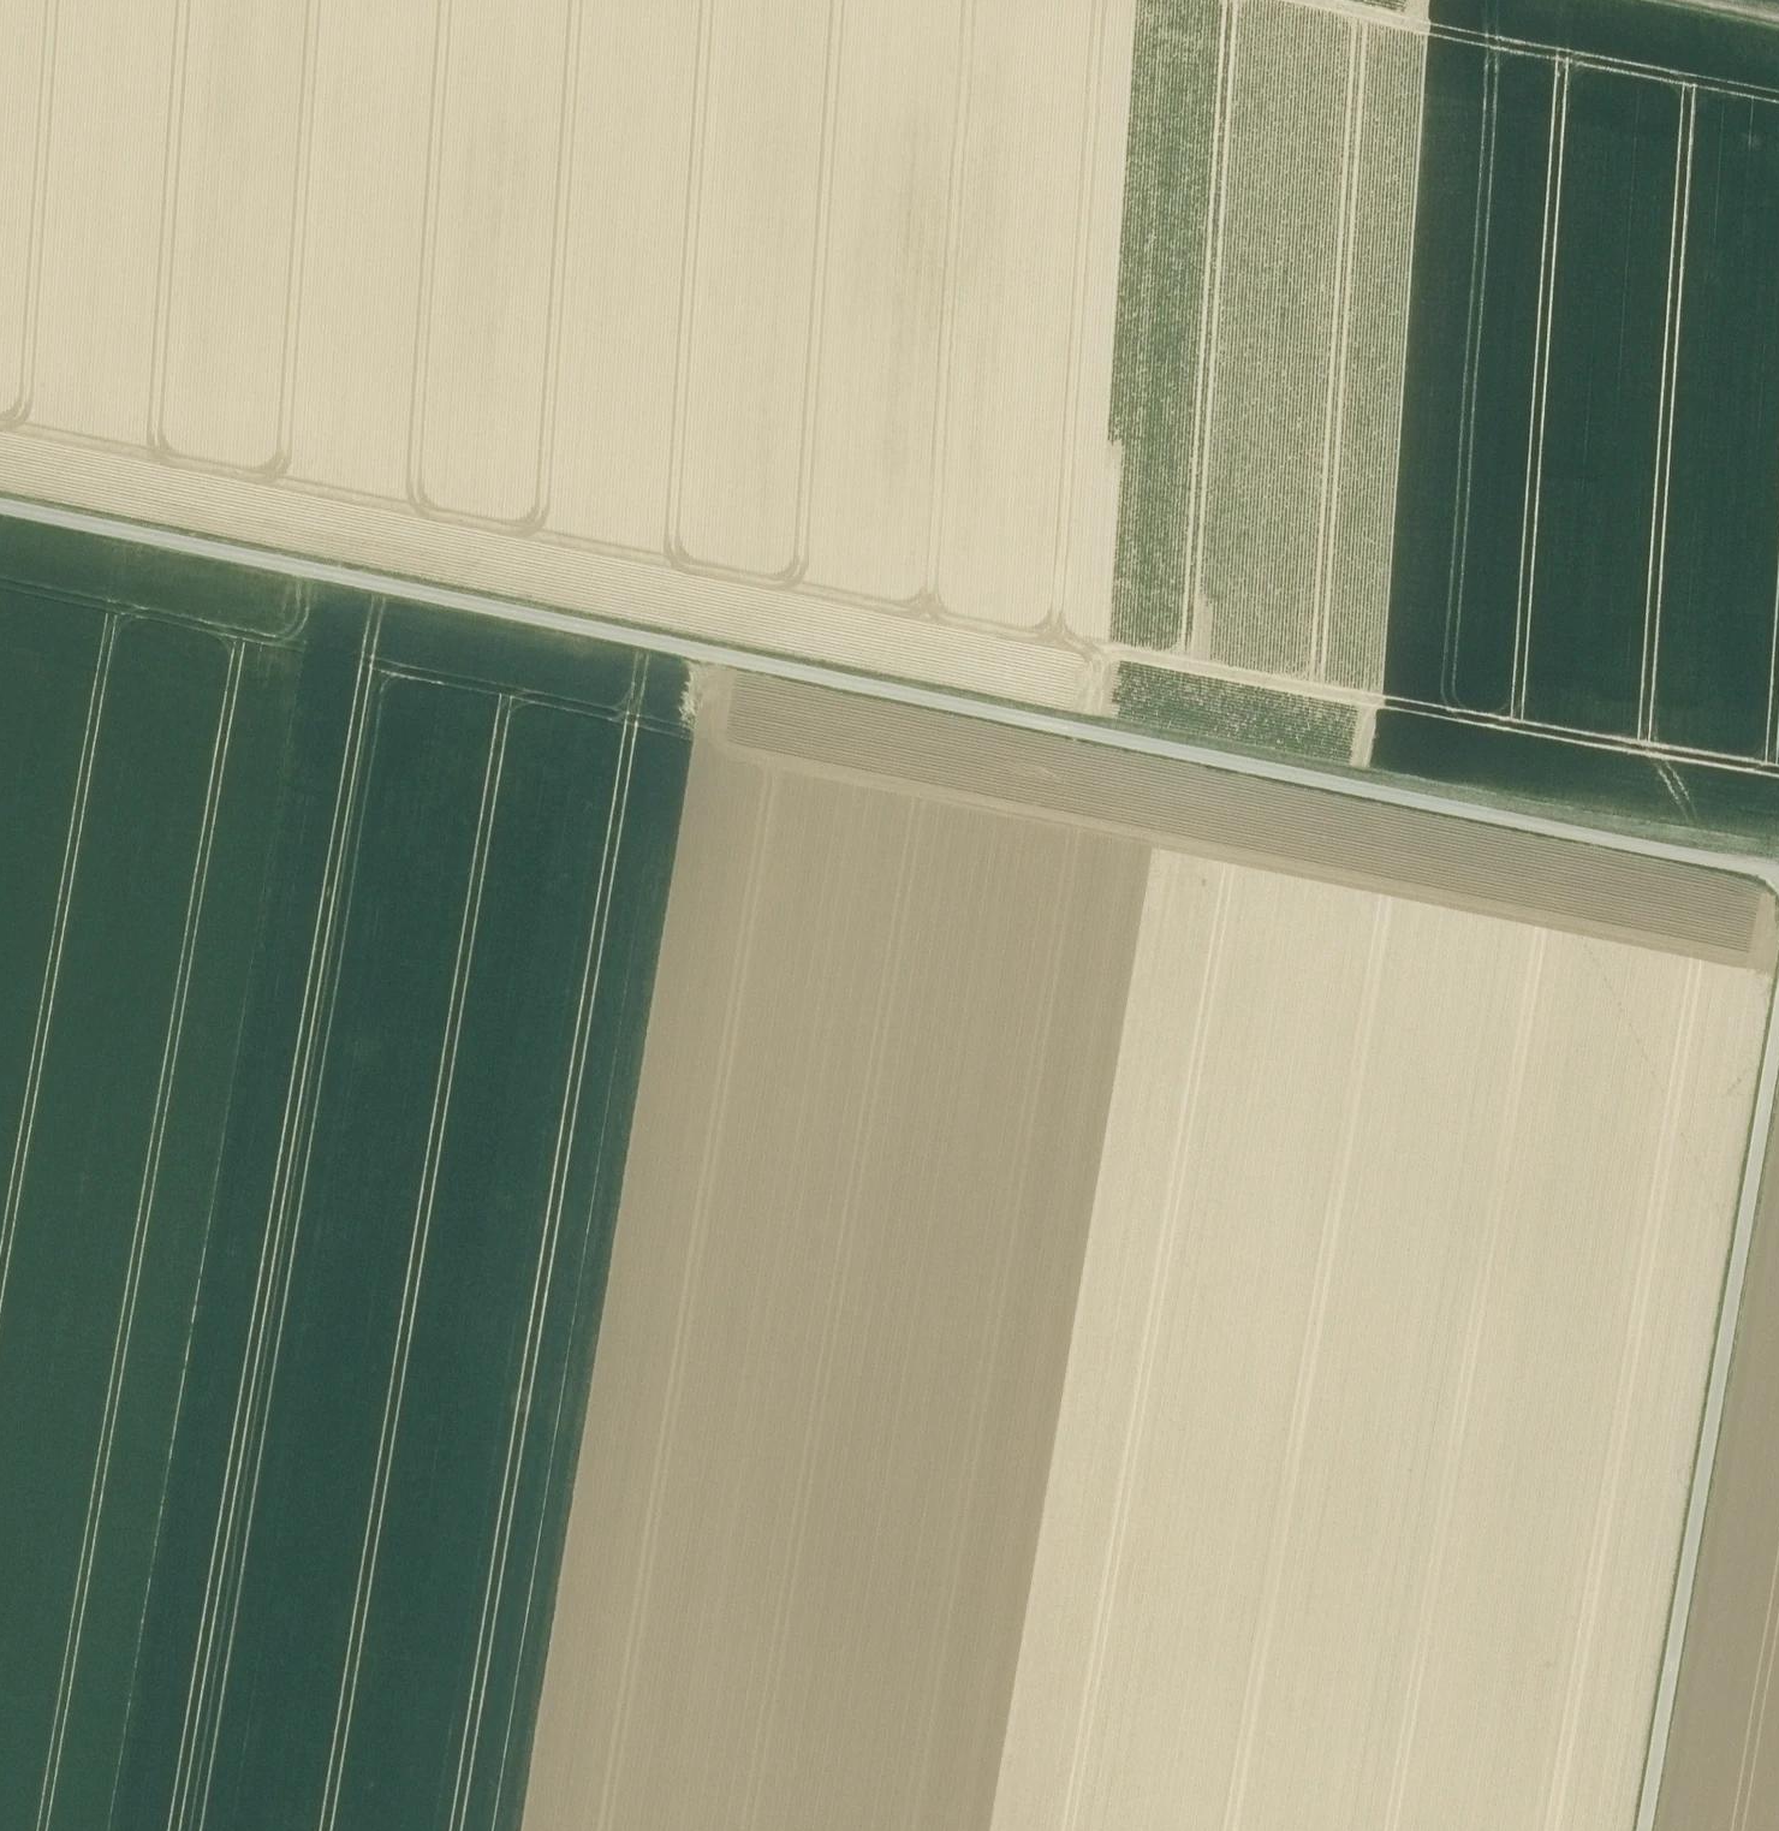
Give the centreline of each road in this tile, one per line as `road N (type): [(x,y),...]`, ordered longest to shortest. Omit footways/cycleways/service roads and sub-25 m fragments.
road 1 (track): [(1778,876),(0,523)]
road 2 (track): [(1778,1014),(1643,1830)]

